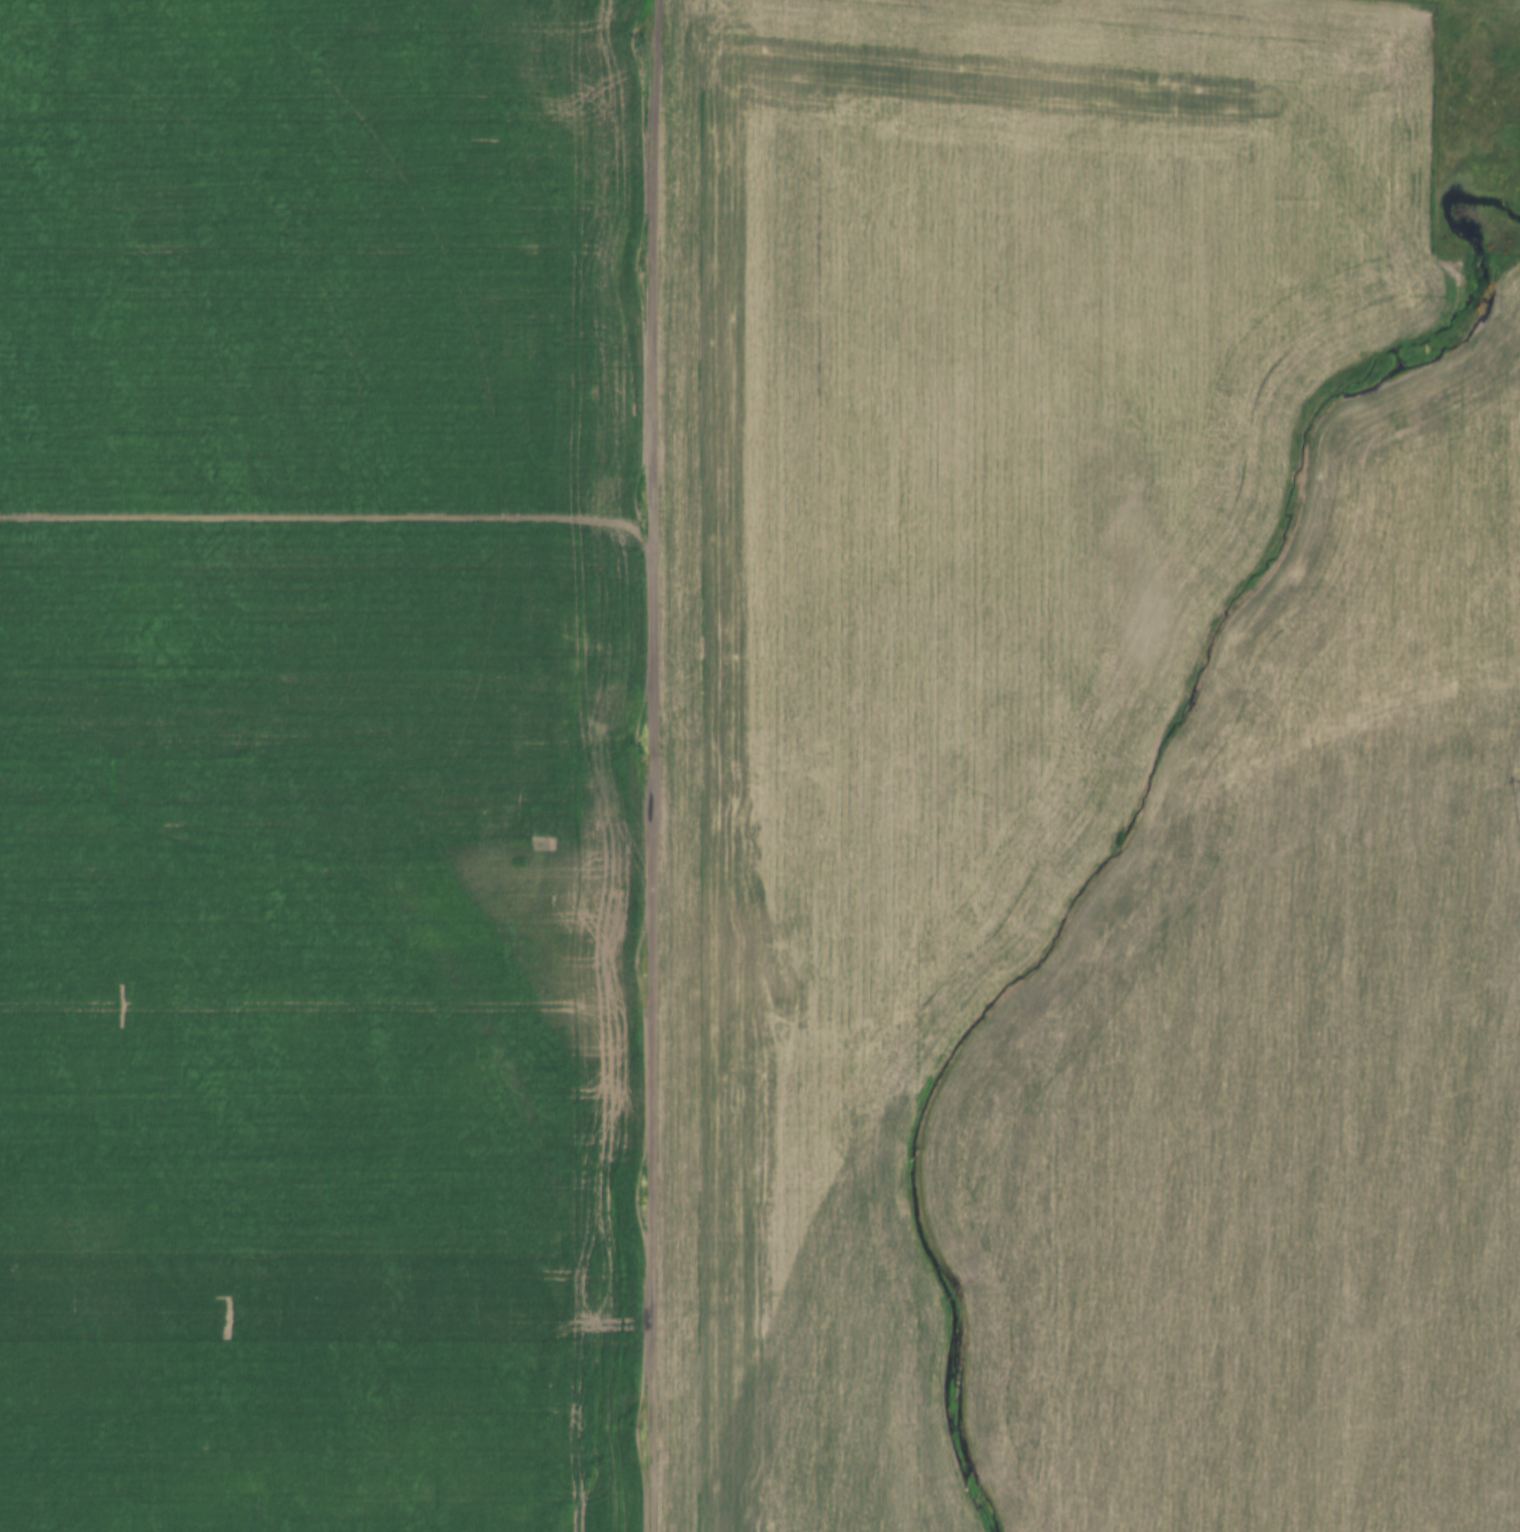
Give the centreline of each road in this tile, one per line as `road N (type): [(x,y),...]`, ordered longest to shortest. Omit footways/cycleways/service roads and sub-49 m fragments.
road 1 (track): [(663,1531),(663,0)]

